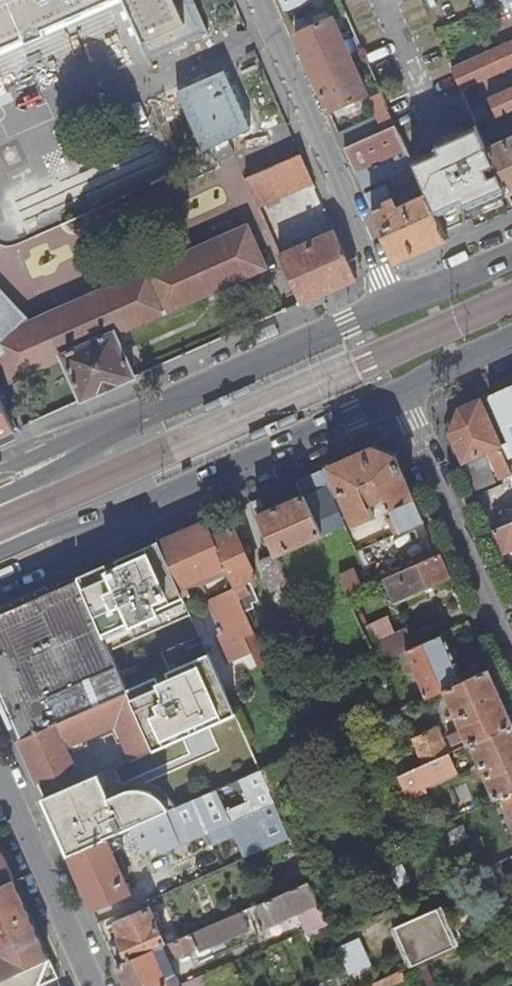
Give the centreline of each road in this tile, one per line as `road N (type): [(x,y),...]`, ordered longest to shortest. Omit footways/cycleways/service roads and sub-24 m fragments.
road 1 (residential): [(257,0),(379,280),(373,311)]
road 2 (primary): [(155,505),(416,390)]
road 3 (residential): [(511,646),(411,417),(416,390)]
road 4 (primary): [(373,311),(150,411)]
road 5 (residential): [(0,778),(91,983)]
road 6 (primary): [(150,411),(0,497)]
road 7 (primary): [(0,575),(155,505)]
road 8 (primary): [(0,554),(155,505)]
road 9 (primary): [(150,411),(0,473)]
road 10 (primary): [(511,255),(373,311)]

